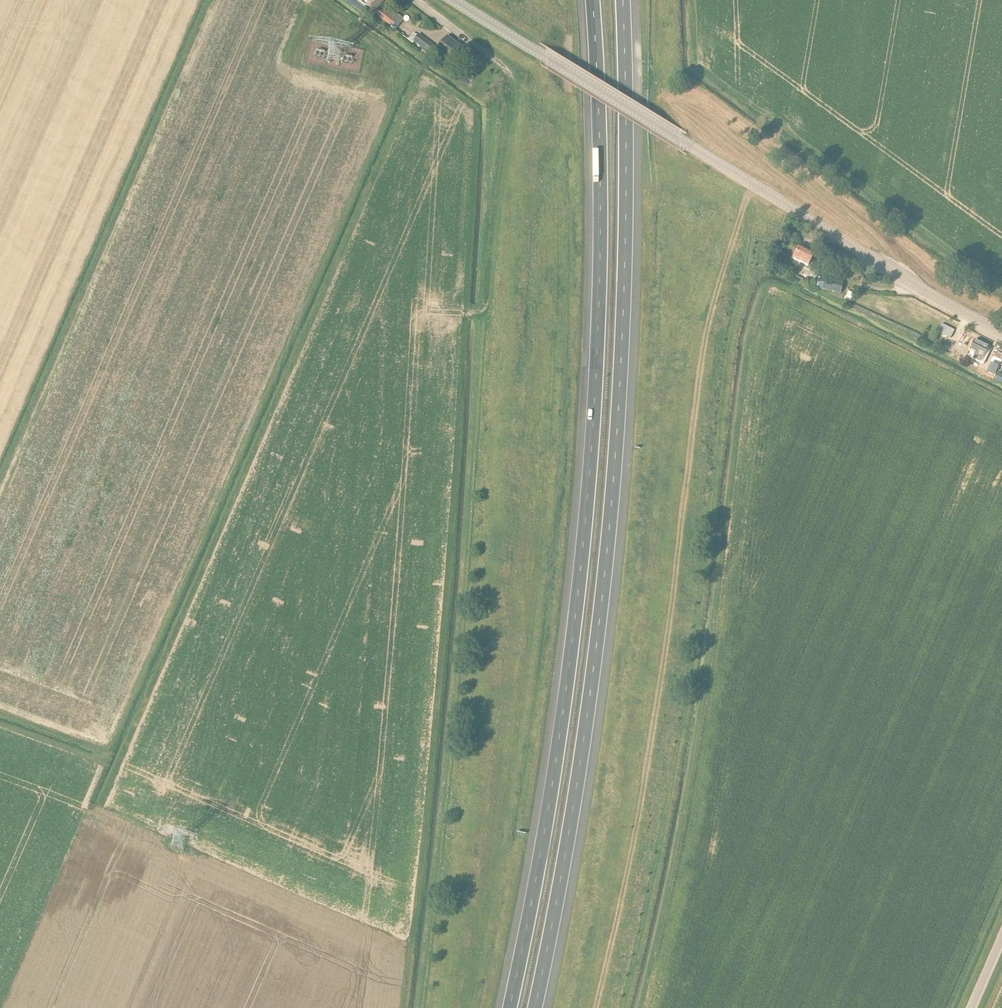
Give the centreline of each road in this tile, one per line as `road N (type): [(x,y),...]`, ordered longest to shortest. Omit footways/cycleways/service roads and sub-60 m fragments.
road 1 (track): [(579,1007),(619,799),(684,294),(677,214),(659,183),(660,96),(699,99),(746,129),(875,242),(899,276)]
road 2 (motorway): [(592,0),(600,230),(589,475),(555,763),(510,1007)]
road 3 (motorway): [(535,1007),(581,760),(611,500),(625,239),(623,0)]
road 4 (track): [(422,1007),(455,719),(493,218),(514,90),(507,71),(474,45)]
road 5 (track): [(465,1007),(512,686),(550,180),(568,94)]
road 6 (track): [(421,70),(96,813),(83,807),(110,735)]
road 7 (track): [(753,185),(707,321),(653,730),(595,1007)]
road 8 (tertiary): [(1001,333),(452,0)]
road 9 (track): [(0,484),(209,0)]
road 10 (track): [(430,77),(324,0)]

